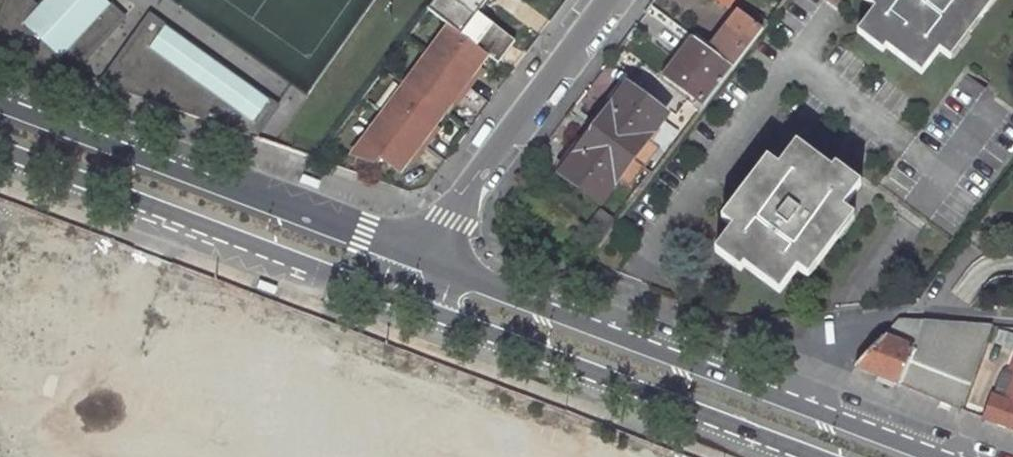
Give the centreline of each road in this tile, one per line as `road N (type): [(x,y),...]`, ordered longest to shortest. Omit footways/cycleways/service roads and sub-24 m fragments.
road 1 (tertiary): [(0,152),(373,295)]
road 2 (tertiary): [(440,319),(784,447)]
road 3 (unclassified): [(427,261),(613,0)]
road 4 (residential): [(784,447),(821,360),(848,333),(909,312),(1012,318)]

